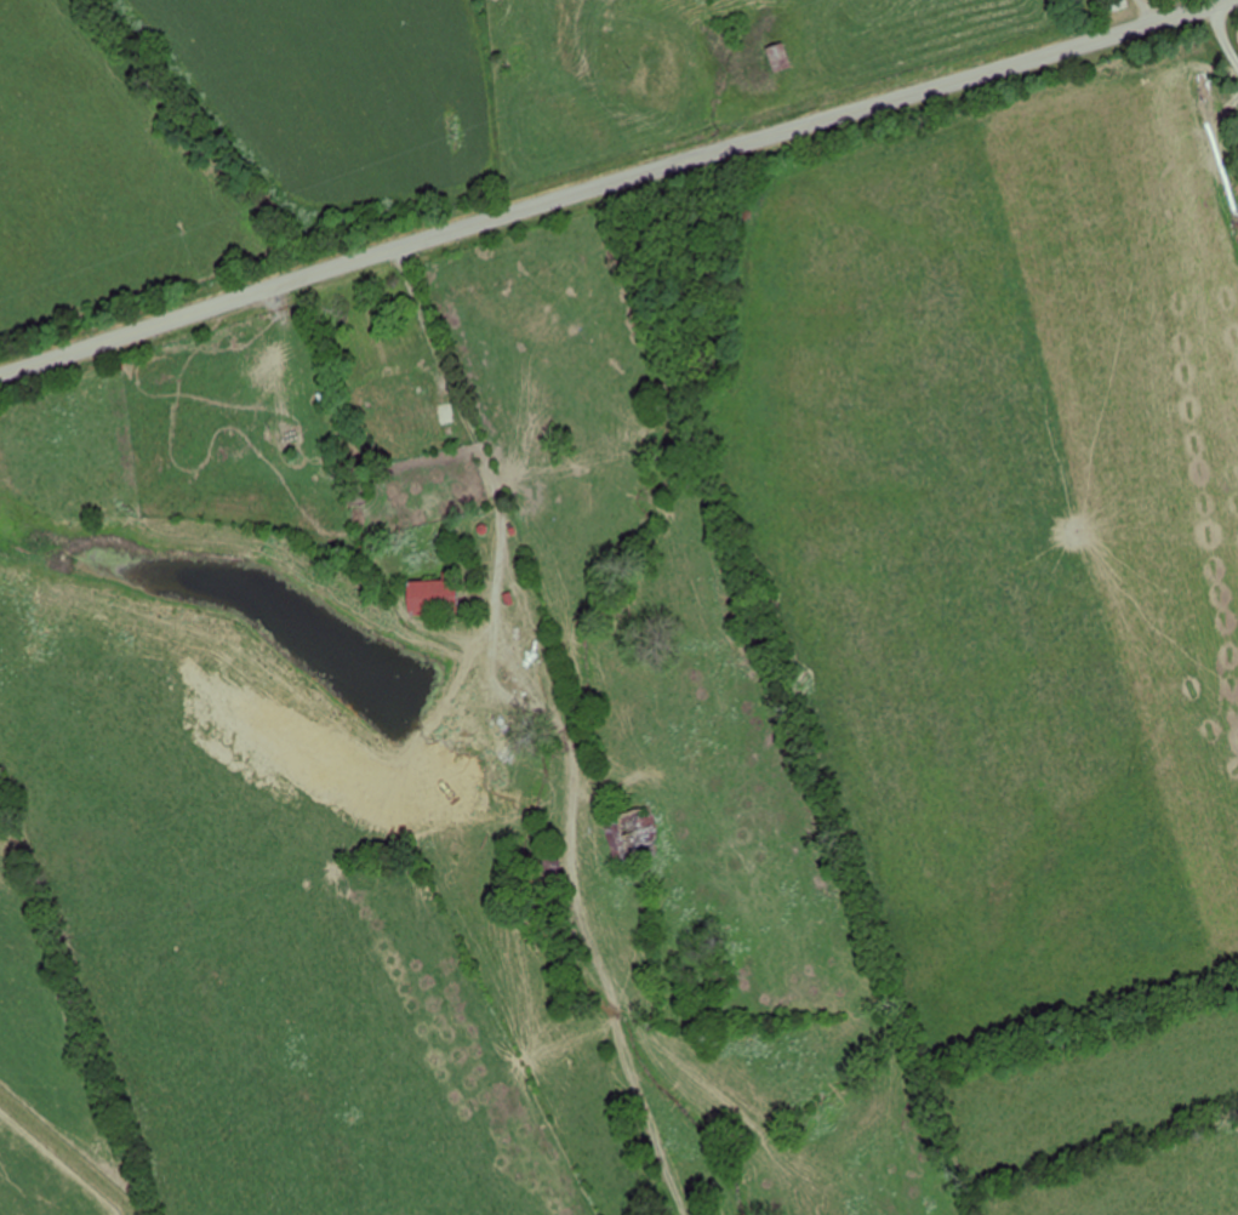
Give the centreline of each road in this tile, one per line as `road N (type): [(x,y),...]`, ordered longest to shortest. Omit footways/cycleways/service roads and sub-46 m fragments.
road 1 (secondary): [(1232,0),(335,267),(0,376)]

